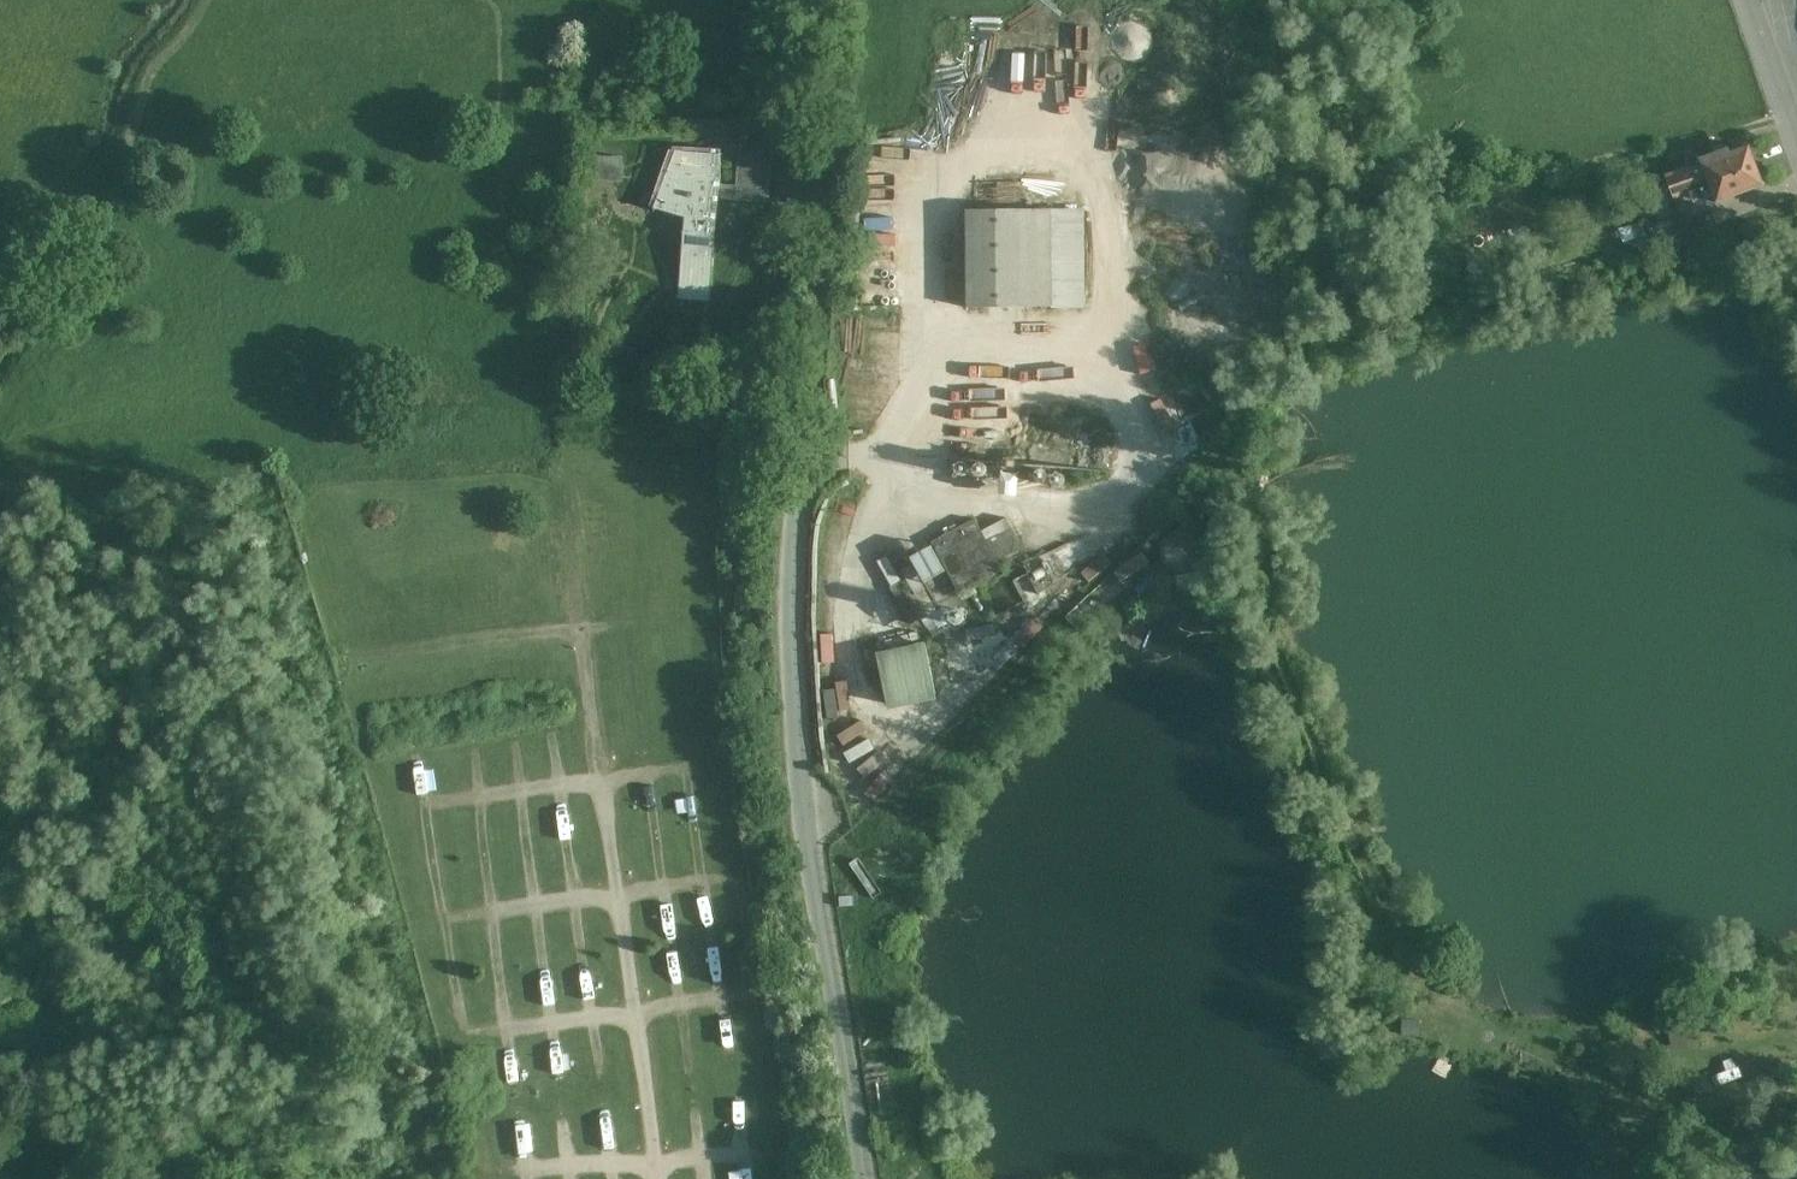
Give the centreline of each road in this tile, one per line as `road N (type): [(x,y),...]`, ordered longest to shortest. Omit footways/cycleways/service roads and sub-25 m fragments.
road 1 (residential): [(835,0),(792,565),(809,835),(861,1178)]
road 2 (residential): [(1754,0),(1796,124)]

